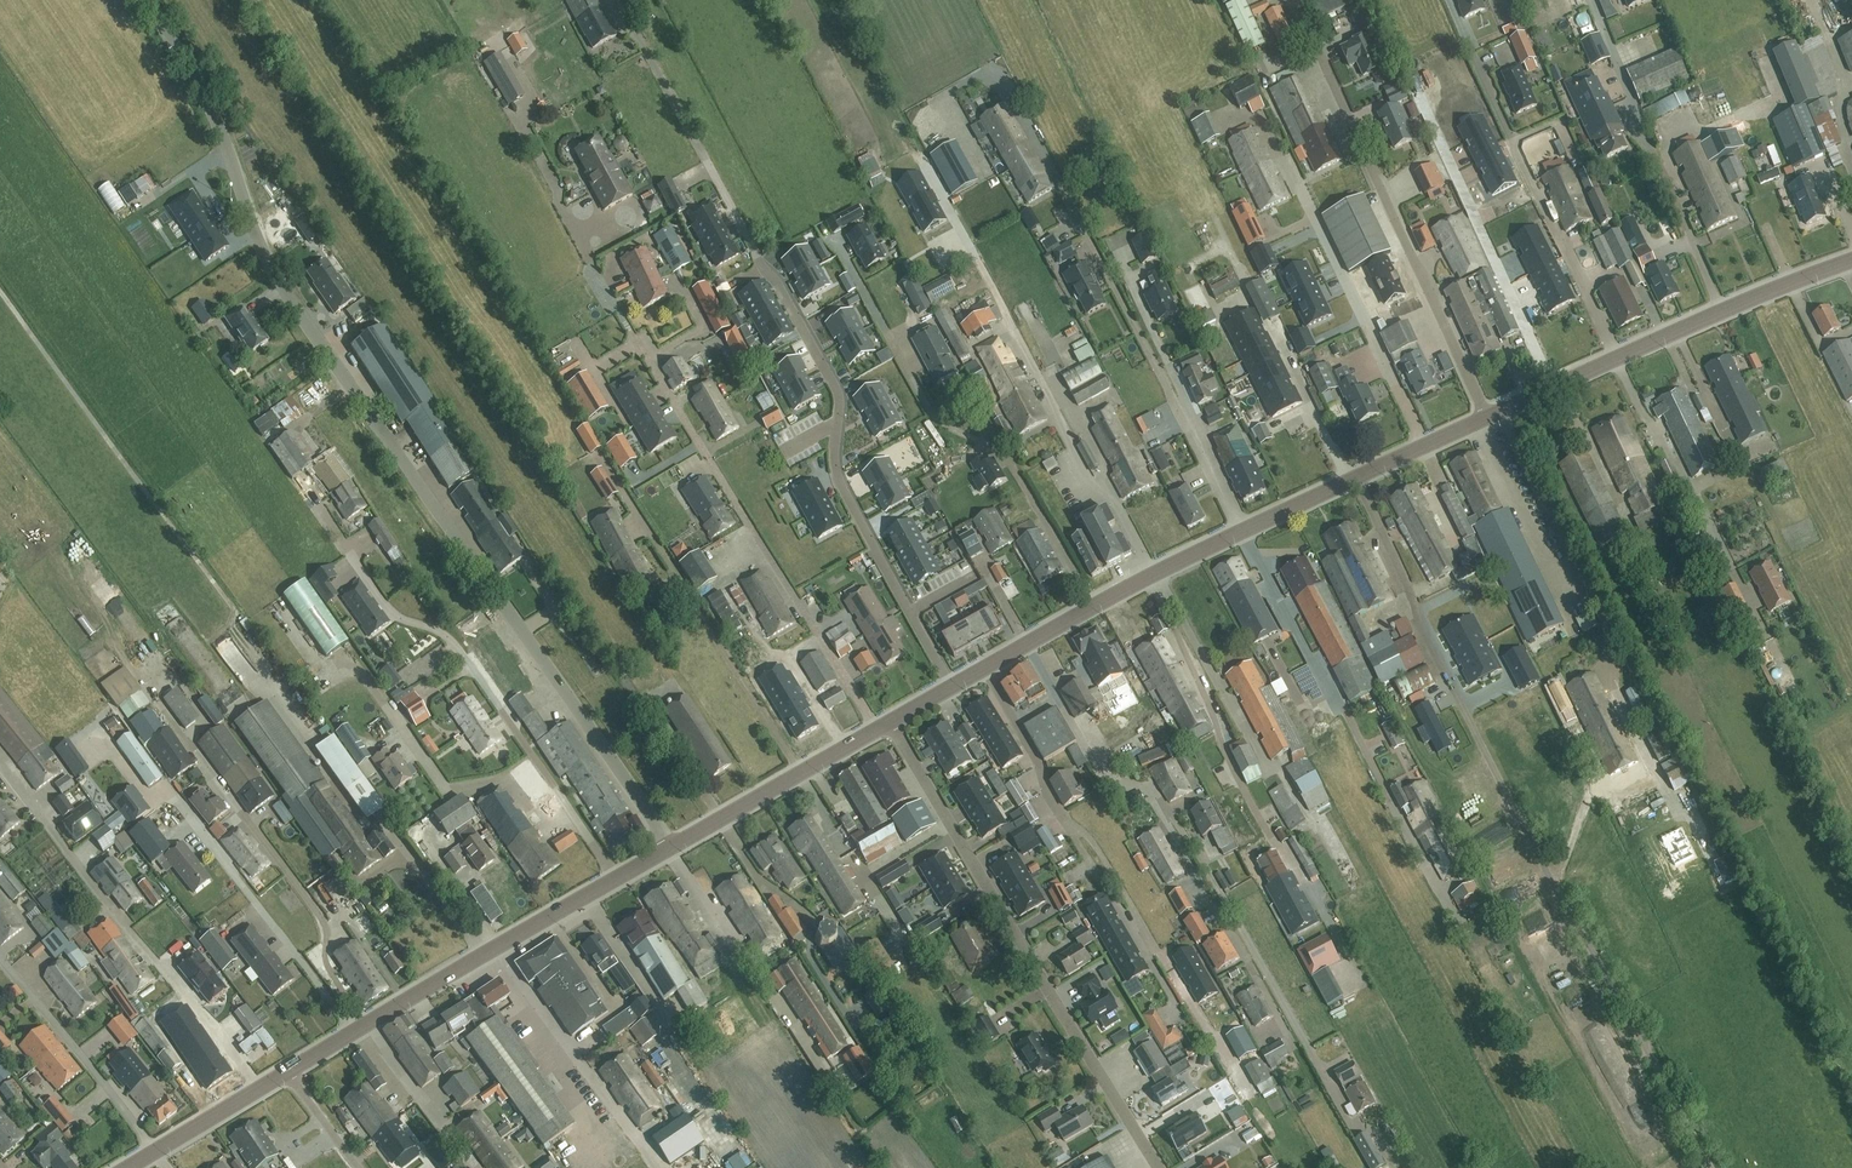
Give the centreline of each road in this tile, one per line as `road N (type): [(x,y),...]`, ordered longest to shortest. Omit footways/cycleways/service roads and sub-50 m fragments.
road 1 (tertiary): [(671,845),(286,289),(256,234),(197,75),(147,0)]
road 2 (unclassified): [(1709,1167),(1468,721),(1356,478)]
road 3 (tertiary): [(888,721),(1145,579),(1356,478)]
road 4 (unclassified): [(1159,1167),(888,721)]
road 5 (unclassified): [(1485,418),(1291,0)]
road 6 (tertiary): [(287,1071),(671,845)]
road 7 (tertiary): [(1485,418),(1851,261)]
road 8 (tertiary): [(671,845),(888,721)]
road 9 (tertiary): [(125,1167),(287,1071)]
road 10 (tertiary): [(1356,478),(1485,418)]
road 11 (unclassified): [(361,1167),(287,1071)]

